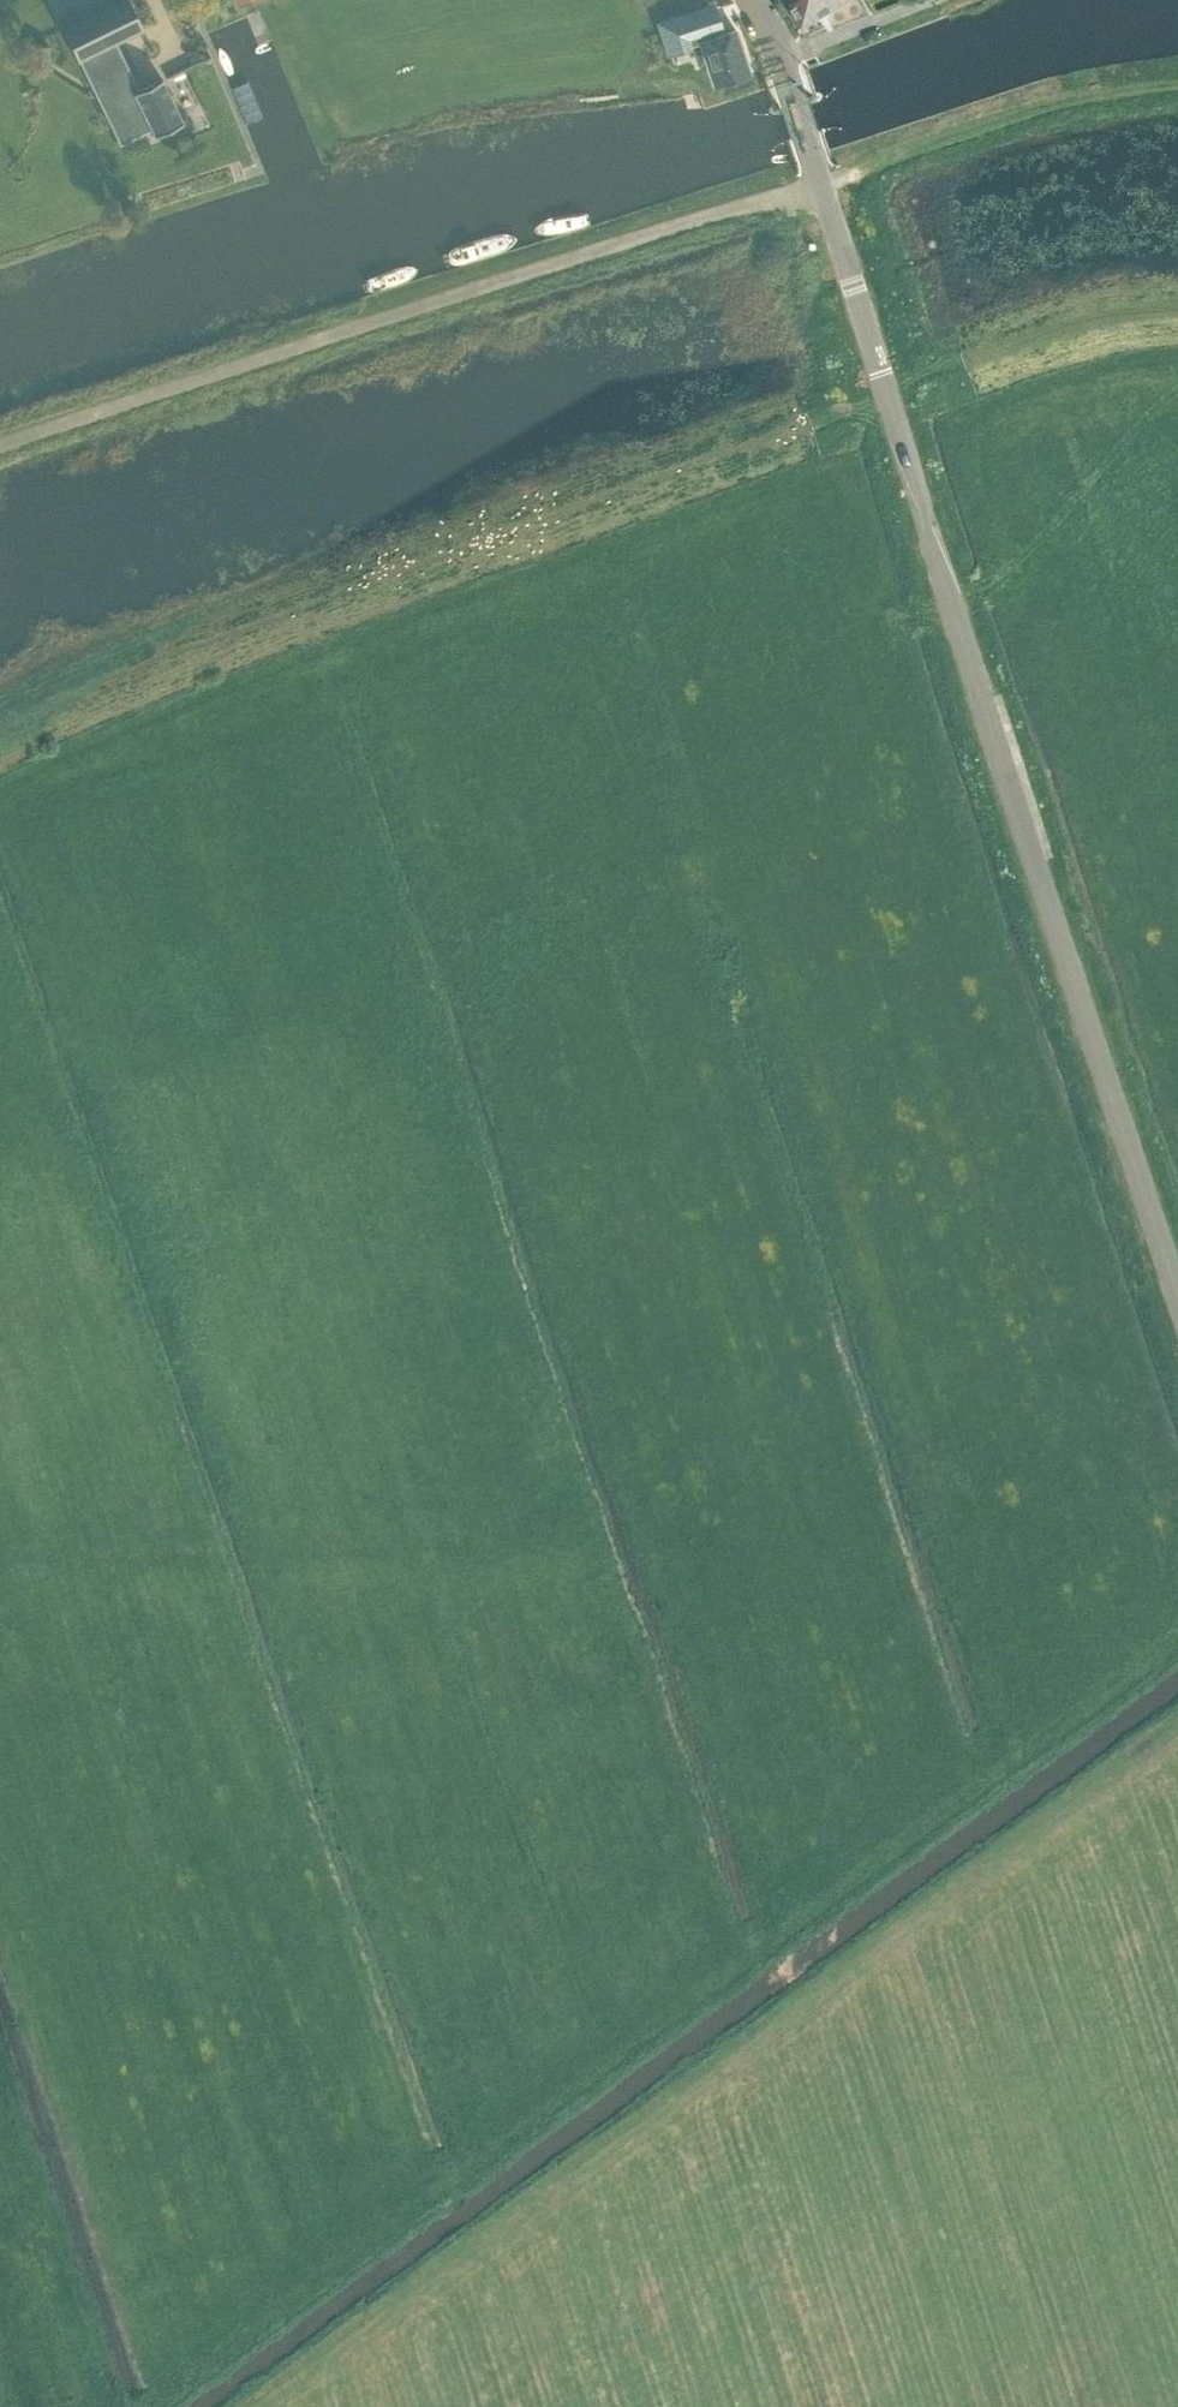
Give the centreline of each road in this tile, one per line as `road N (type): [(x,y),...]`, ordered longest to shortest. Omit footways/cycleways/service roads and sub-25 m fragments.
road 1 (tertiary): [(1177,1295),(924,528),(822,183)]
road 2 (unclassified): [(0,447),(822,183)]
road 3 (unclassified): [(779,58),(920,2)]
road 4 (tertiary): [(779,58),(822,183)]

